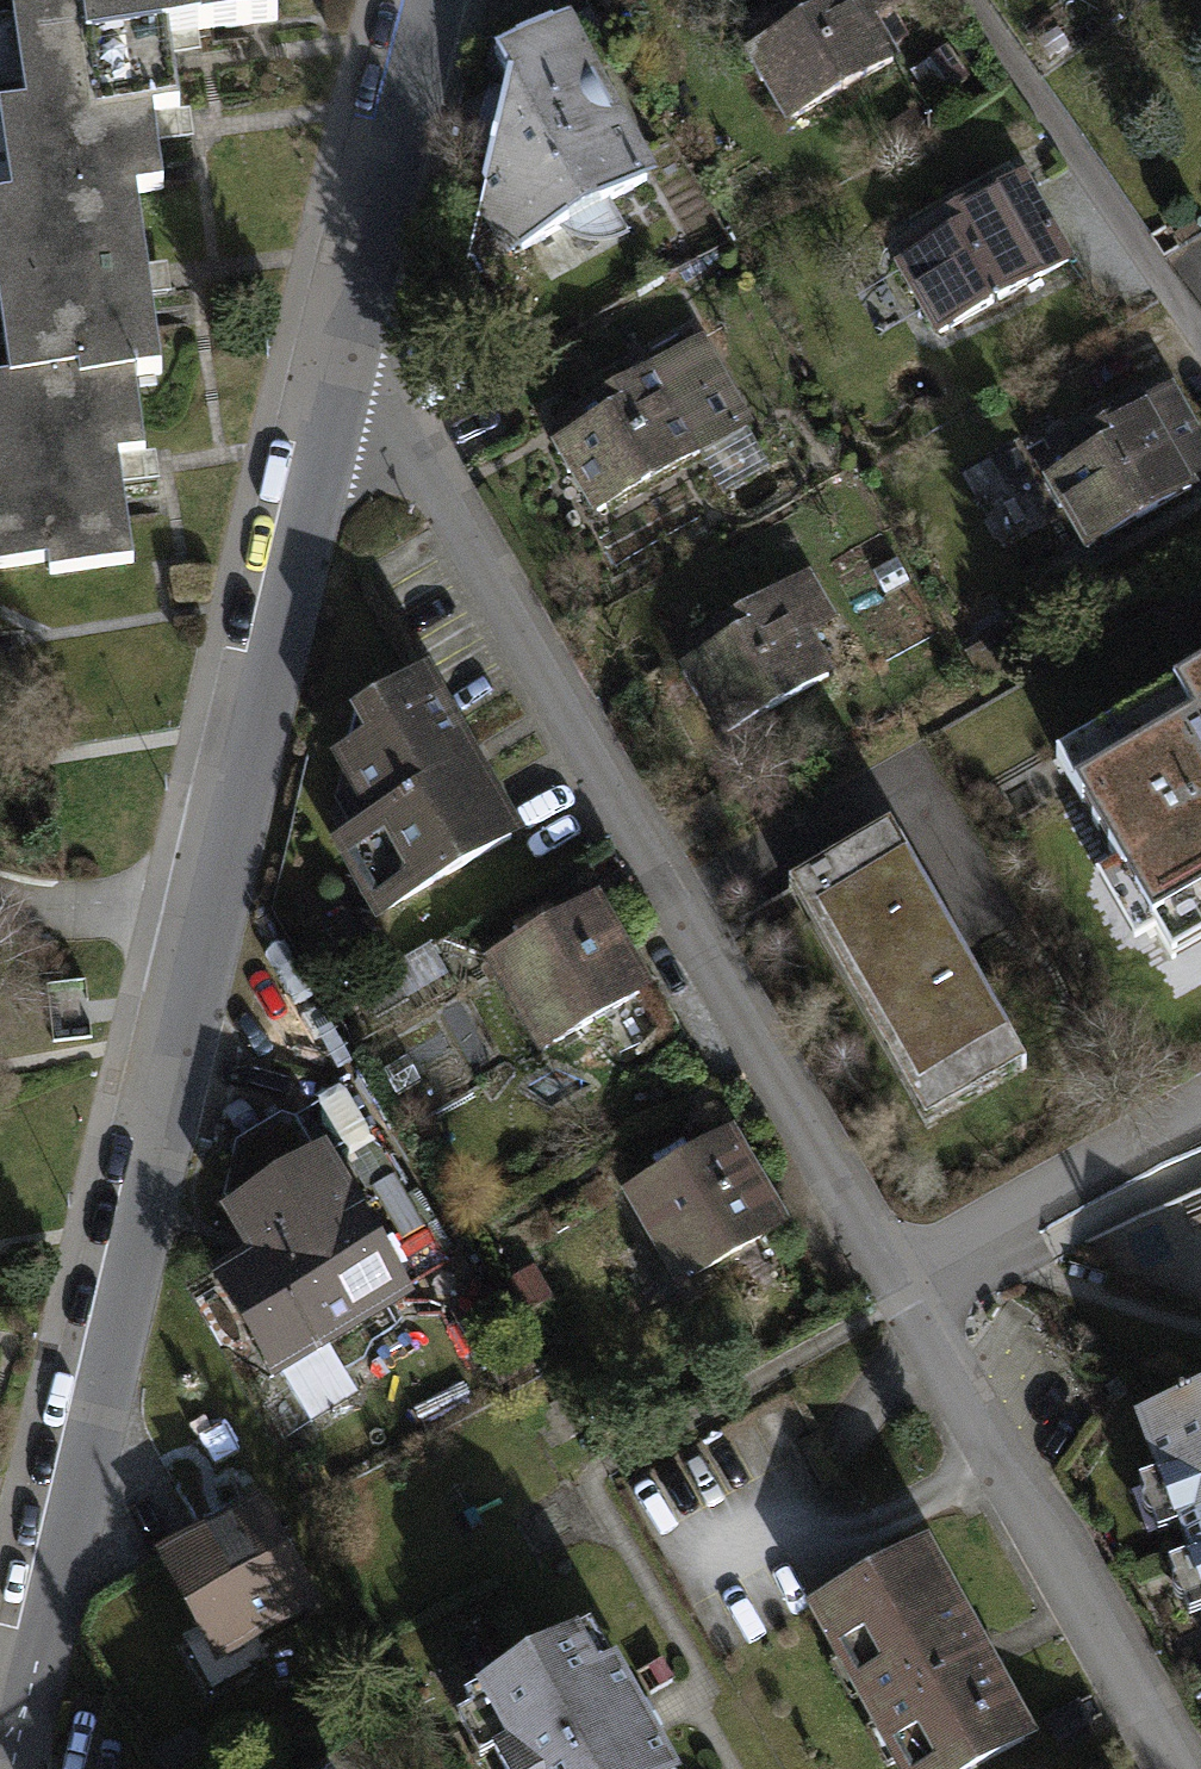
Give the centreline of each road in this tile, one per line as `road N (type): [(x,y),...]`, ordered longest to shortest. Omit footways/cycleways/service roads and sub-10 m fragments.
road 1 (residential): [(348,348),(21,1711),(0,1752)]
road 2 (residential): [(888,1271),(348,348)]
road 3 (residential): [(1173,1768),(888,1271)]
road 4 (residential): [(437,0),(348,348)]
road 5 (residential): [(888,1271),(1200,1100)]

